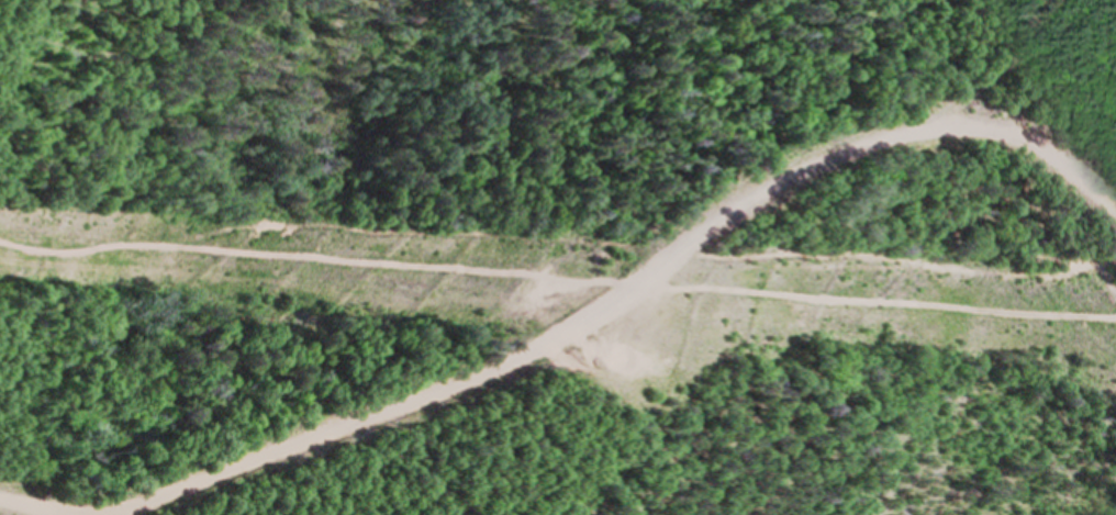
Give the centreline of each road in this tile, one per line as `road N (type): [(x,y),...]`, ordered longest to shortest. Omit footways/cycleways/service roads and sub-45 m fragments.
road 1 (residential): [(86,514),(426,398),(580,321),(771,176),(896,128),(978,127),(1046,158),(1115,205)]
road 2 (track): [(0,237),(1115,321)]

